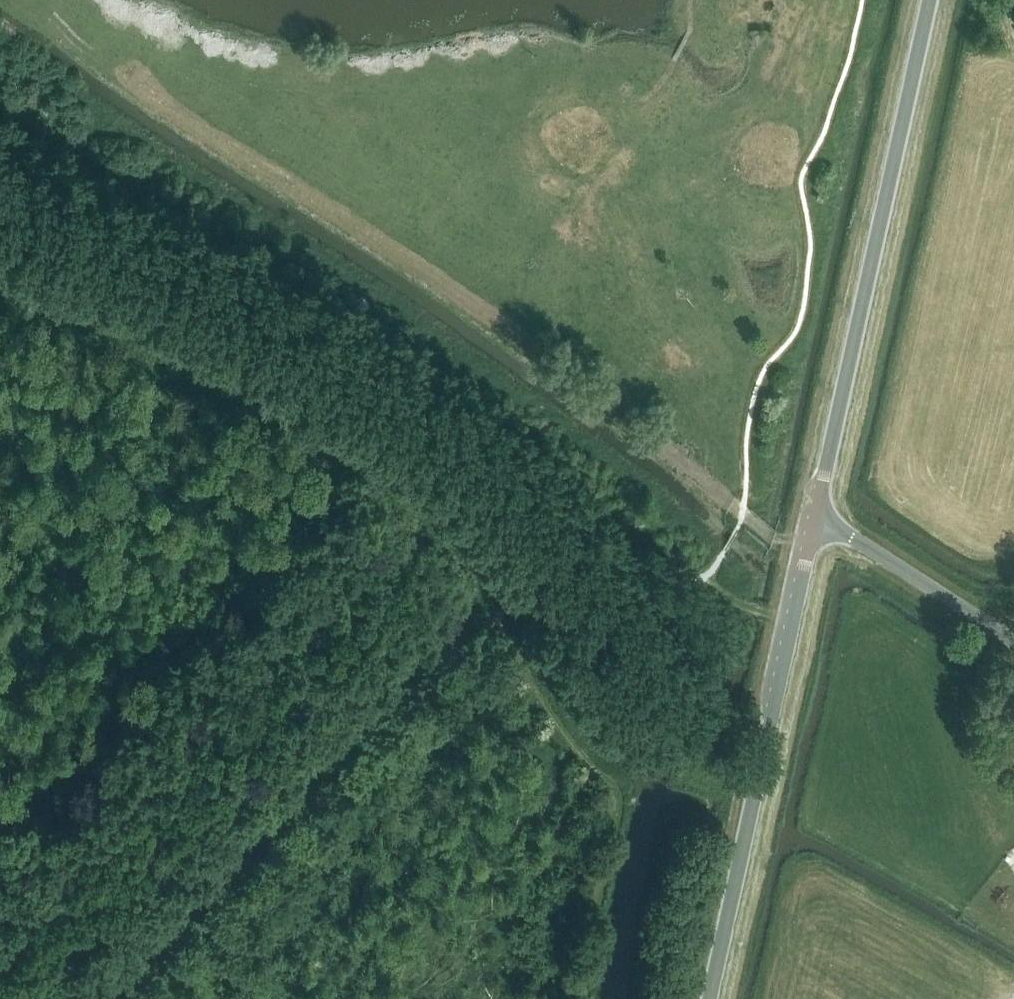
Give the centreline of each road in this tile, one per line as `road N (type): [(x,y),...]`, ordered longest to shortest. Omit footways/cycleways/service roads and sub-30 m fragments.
road 1 (tertiary): [(710,998),(929,0)]

